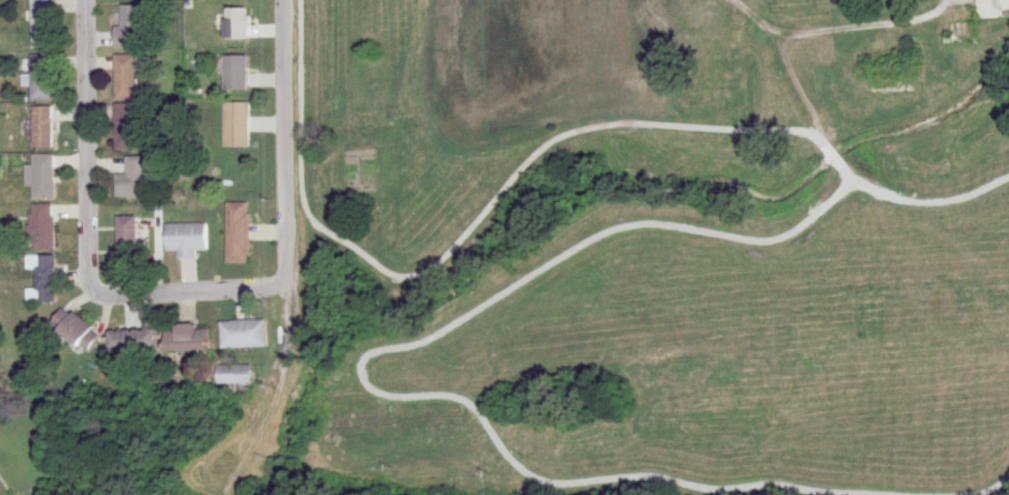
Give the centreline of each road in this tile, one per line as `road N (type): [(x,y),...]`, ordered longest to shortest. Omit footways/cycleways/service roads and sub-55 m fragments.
road 1 (residential): [(285,278),(264,288),(110,297),(94,289),(87,266),(85,0)]
road 2 (residential): [(285,278),(285,0)]

